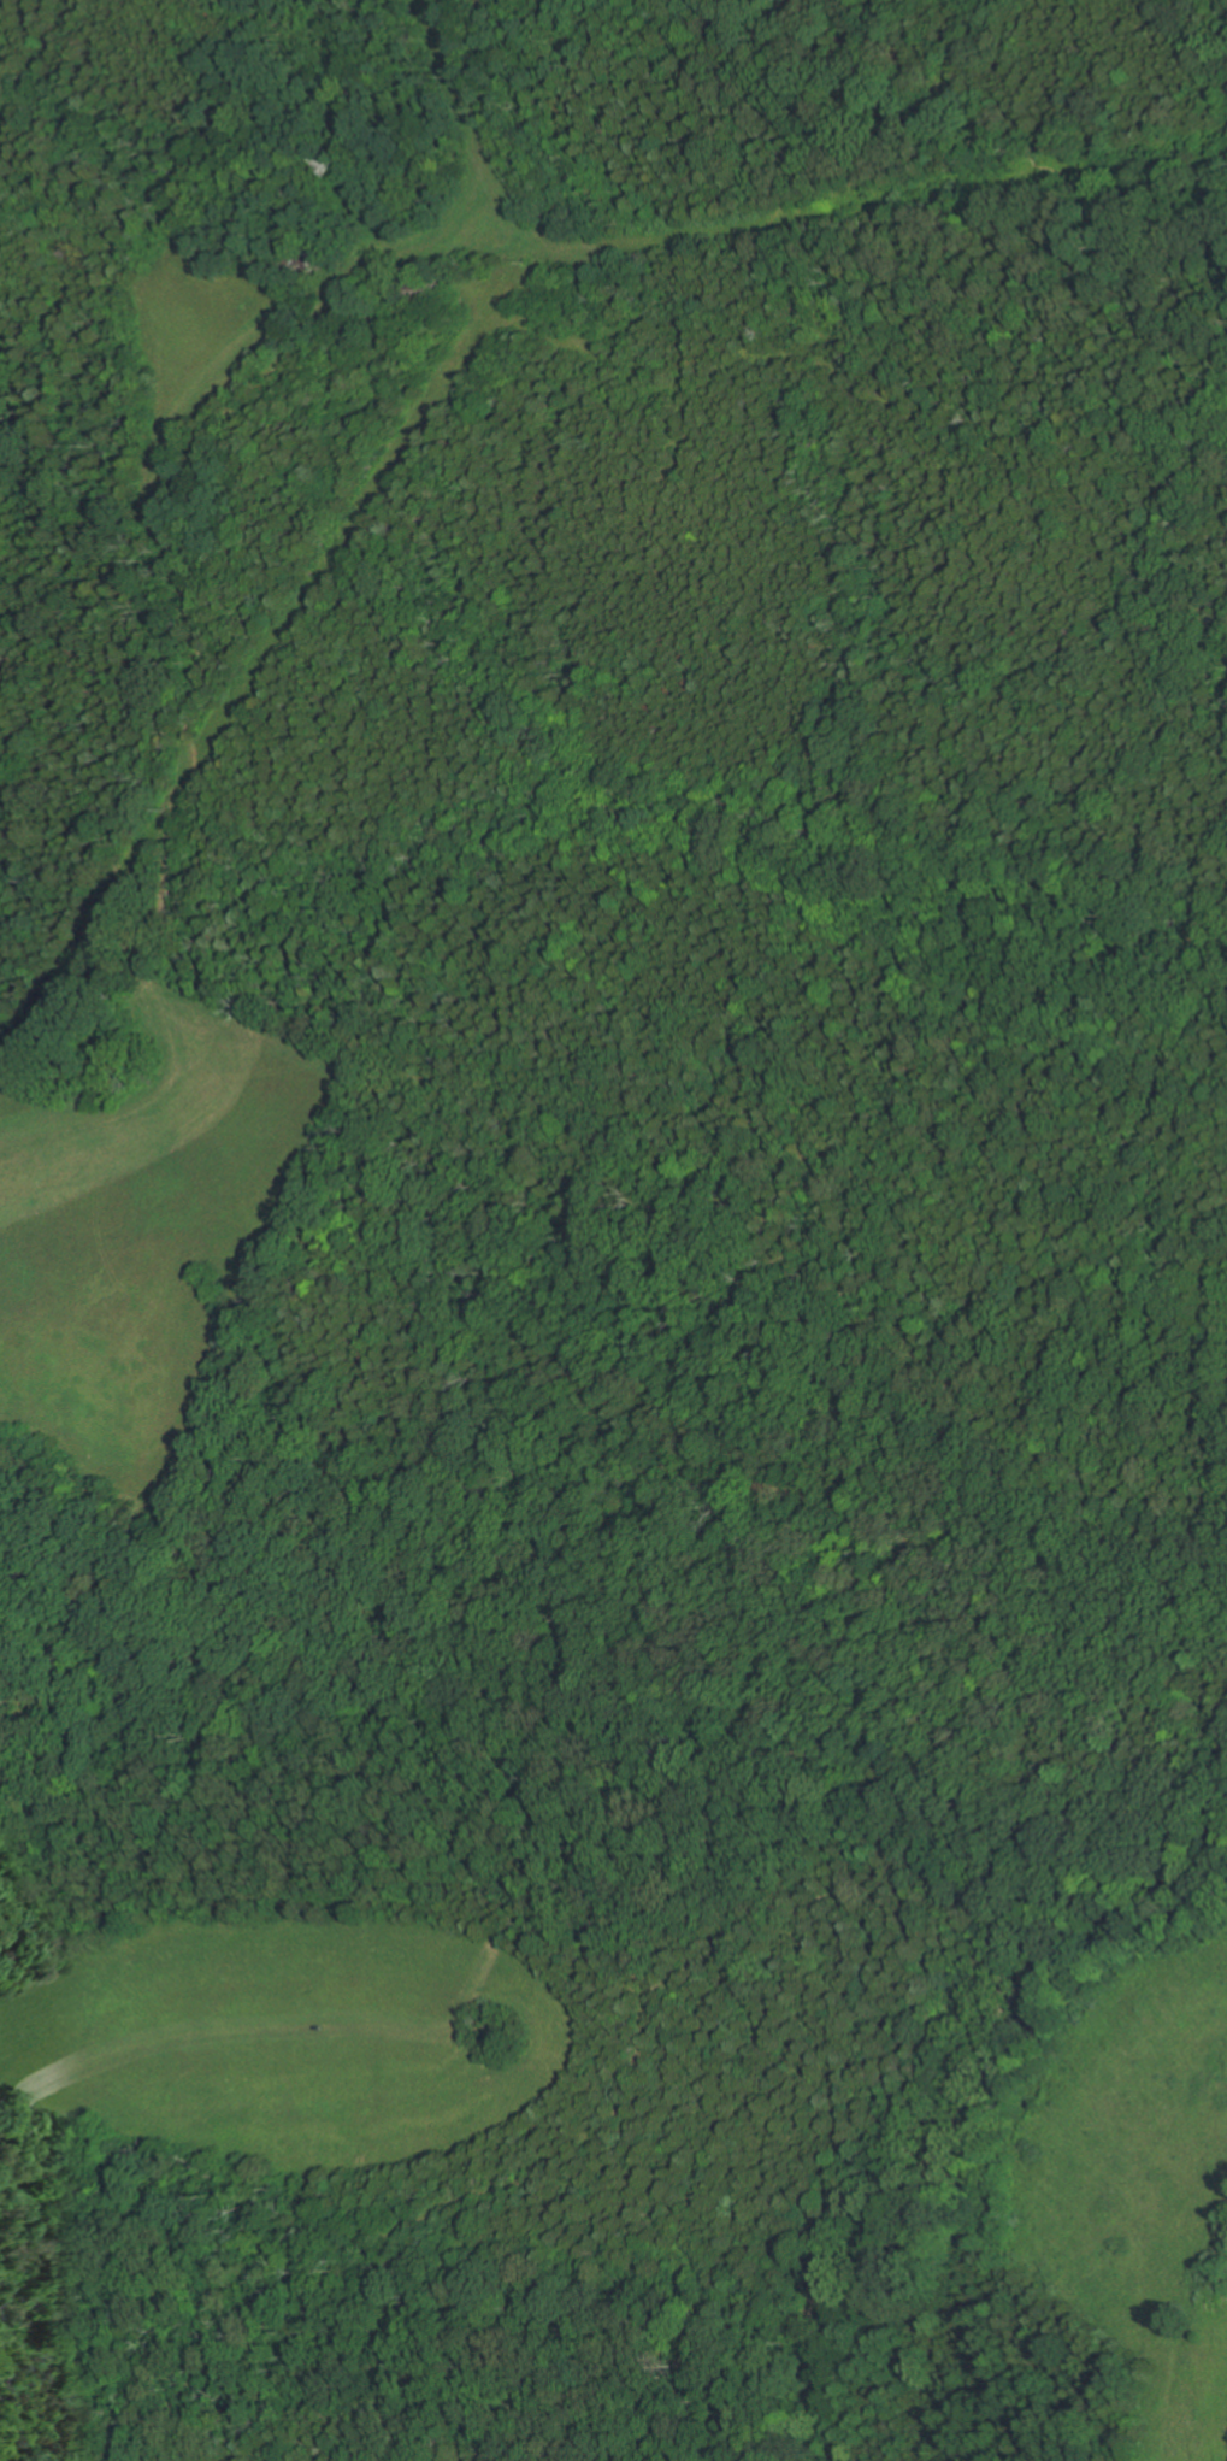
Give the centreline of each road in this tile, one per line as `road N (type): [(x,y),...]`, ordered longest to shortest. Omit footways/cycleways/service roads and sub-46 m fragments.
road 1 (track): [(481,0),(486,78),(471,194),(443,226),(262,313),(171,418),(147,488),(147,513),(190,605),(197,654),(187,784),(153,993),(172,1052),(171,1076),(136,1100),(0,1136)]

